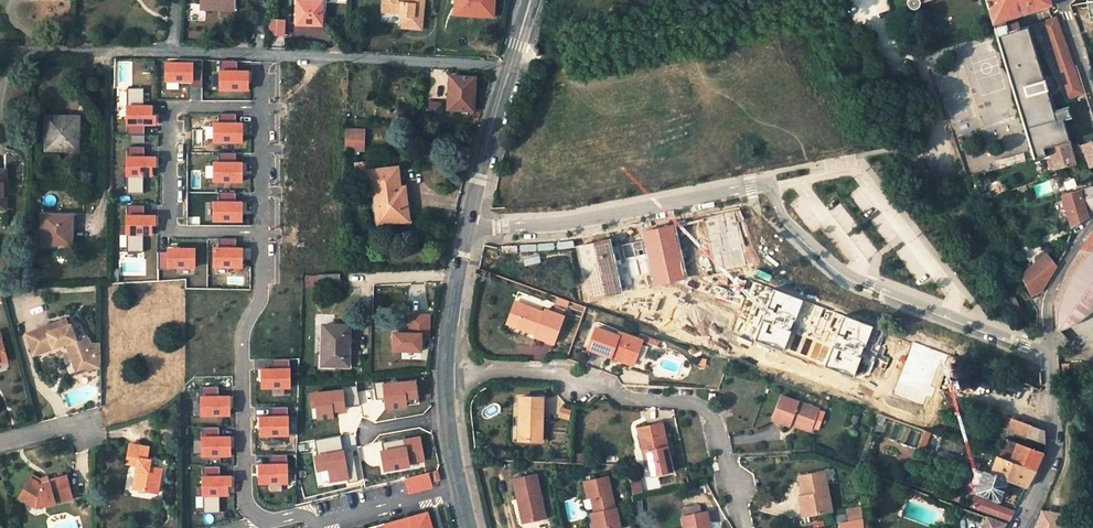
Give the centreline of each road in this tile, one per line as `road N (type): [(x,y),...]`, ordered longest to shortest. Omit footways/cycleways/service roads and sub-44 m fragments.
road 1 (unclassified): [(1050,349),(849,275),(784,217),(771,185),(560,224),(469,226)]
road 2 (residential): [(262,232),(262,296),(242,346),(246,497),(269,519),(311,512),(318,527)]
road 3 (residential): [(263,107),(174,108),(178,232),(262,232)]
road 4 (secondary): [(462,487),(449,431),(447,362),(469,226)]
road 5 (residential): [(264,55),(512,67)]
road 6 (residential): [(1050,349),(1051,460),(1018,527)]
road 7 (secondary): [(469,226),(512,67)]
road 8 (residential): [(318,527),(462,487)]
road 9 (track): [(1092,382),(1068,428),(1052,511)]
road 10 (residential): [(1092,224),(1049,303),(1050,349)]
road 11 (residential): [(37,51),(172,51)]
road 12 (residential): [(263,107),(262,232)]

